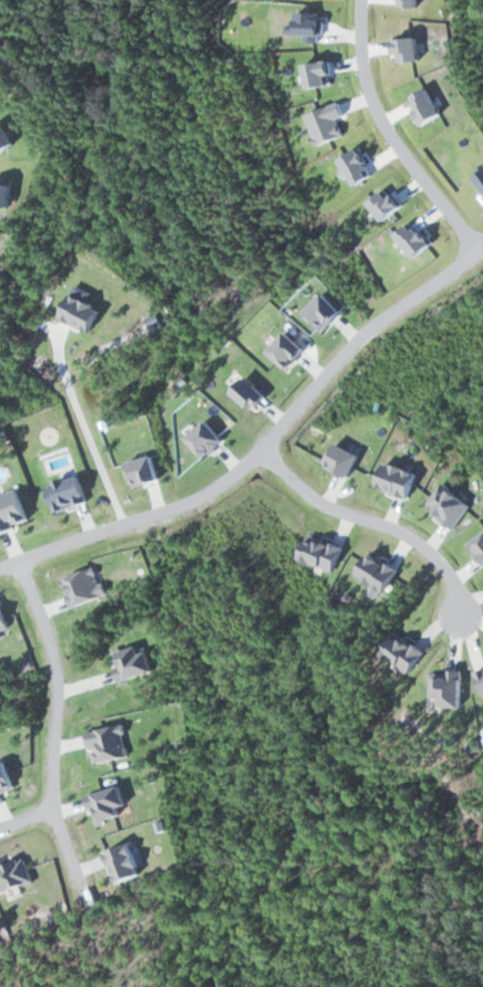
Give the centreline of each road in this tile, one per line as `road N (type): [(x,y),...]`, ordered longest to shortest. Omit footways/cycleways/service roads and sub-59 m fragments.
road 1 (residential): [(0,565),(199,488),(393,306),(482,239)]
road 2 (residential): [(68,888),(39,809),(43,685),(10,561)]
road 3 (residential): [(358,0),(362,94),(378,138),(467,251)]
road 4 (residential): [(454,610),(436,568),(407,536),(368,515),(319,506),(253,442)]

